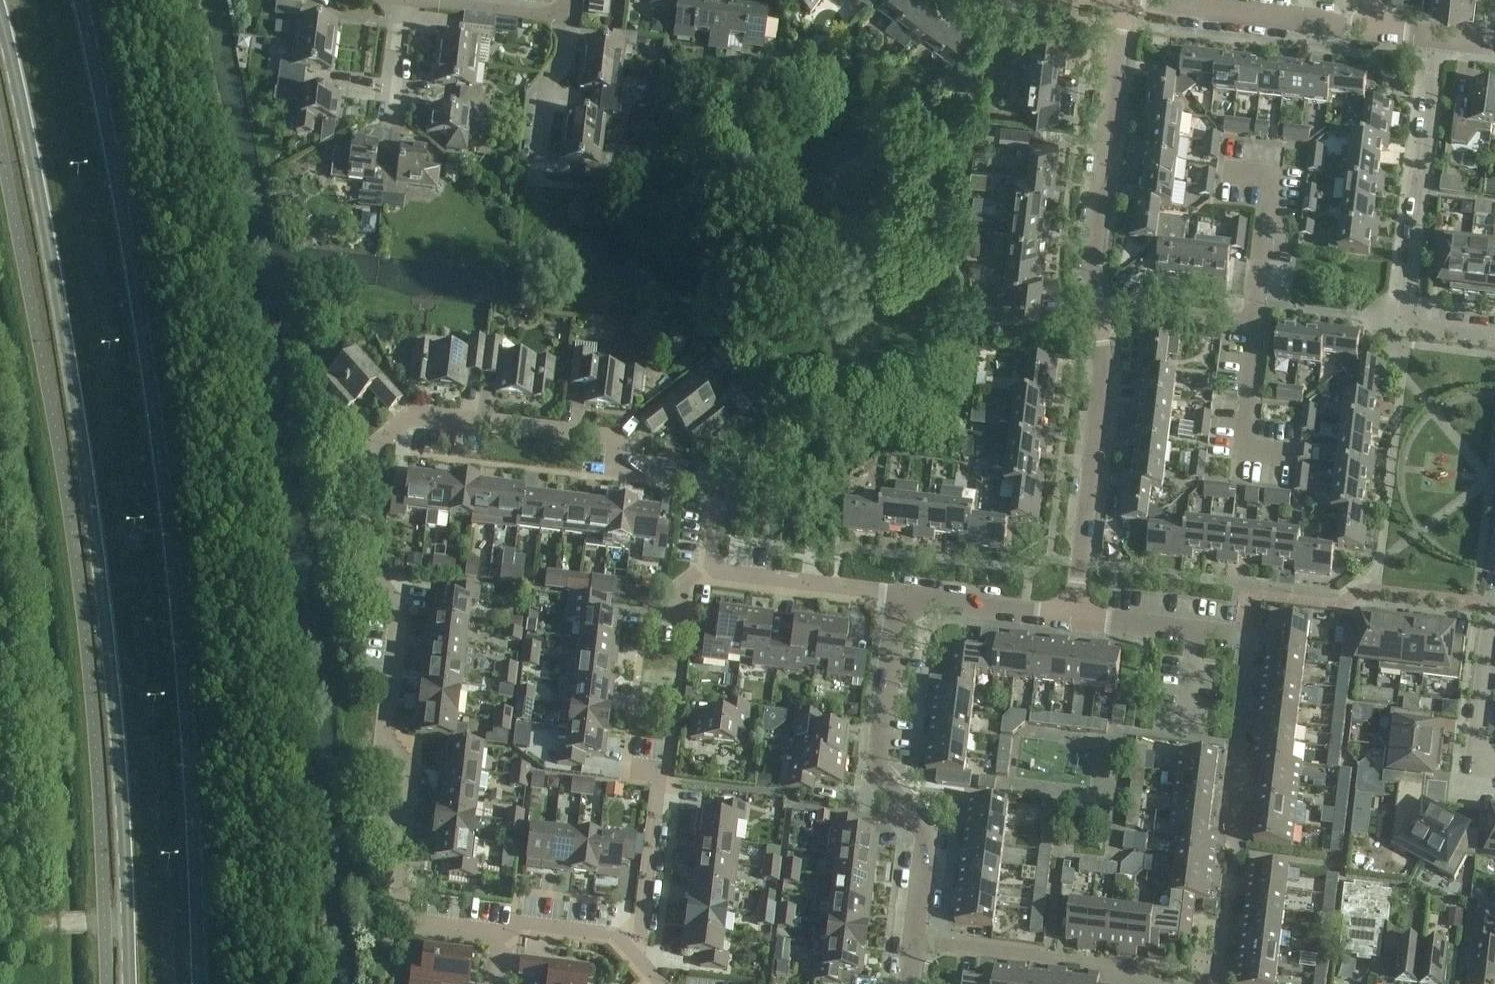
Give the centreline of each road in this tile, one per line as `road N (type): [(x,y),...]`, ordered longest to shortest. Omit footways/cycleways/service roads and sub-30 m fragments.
road 1 (residential): [(710,571),(723,488),(621,463),(594,437),(411,414),(373,449),(364,561),(399,609),(383,741),(411,773),(395,899),(420,926),(498,935)]
road 2 (primary): [(198,983),(186,704),(161,455),(80,0)]
road 3 (primary): [(0,15),(52,265),(99,574),(115,709),(128,983)]
road 4 (residential): [(1494,337),(1404,319),(1438,36)]
road 5 (residential): [(914,943),(929,825),(877,772),(901,603)]
road 6 (residential): [(1219,983),(1236,845),(1226,803),(1247,650),(1227,635)]
road 7 (residential): [(1102,321),(1121,4)]
road 8 (residential): [(1073,618),(1105,358),(1102,321)]
road 9 (residential): [(1121,4),(1373,28)]
road 10 (residential): [(1148,983),(1098,966),(914,943)]
road 11 (residential): [(636,956),(659,771),(625,767)]
road 12 (residential): [(901,603),(710,571)]
road 13 (residential): [(535,186),(538,99),(565,65),(570,5)]
road 14 (residential): [(1475,774),(1494,594)]
road 15 (residential): [(1255,304),(1275,168),(1232,164)]
road 16 (residential): [(1279,450),(1241,445),(1255,304)]
road 17 (residential): [(901,603),(1073,618)]
road 18 (residential): [(1227,635),(1073,618)]
road 19 (residential): [(1102,321),(1255,304)]
road 20 (residential): [(498,935),(521,921),(616,933),(636,956)]
road 21 (residential): [(393,123),(401,0)]

